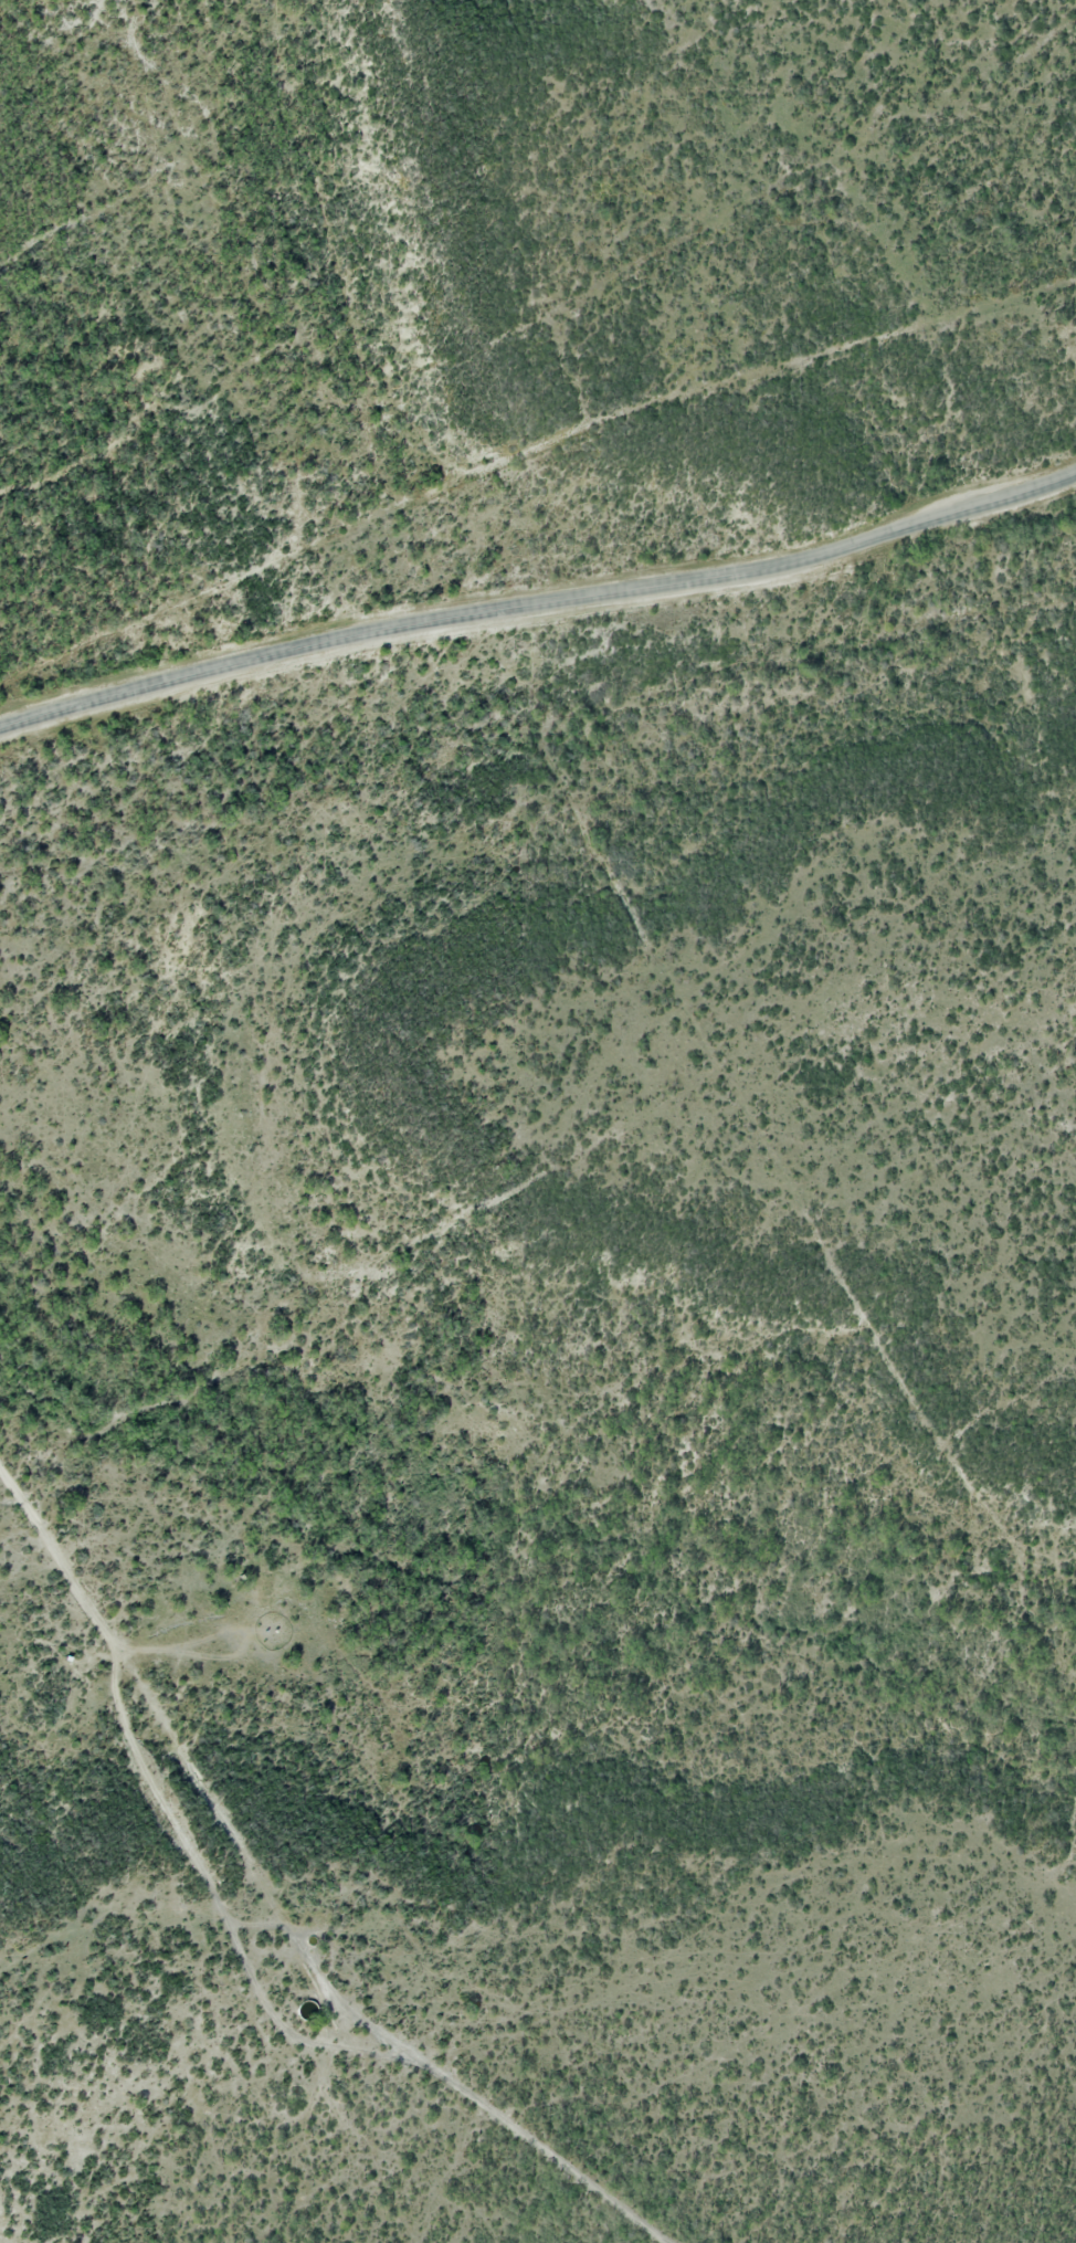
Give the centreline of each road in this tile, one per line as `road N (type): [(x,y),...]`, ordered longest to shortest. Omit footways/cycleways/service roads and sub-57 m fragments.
road 1 (tertiary): [(0,732),(270,659),(805,565),(1075,477)]

